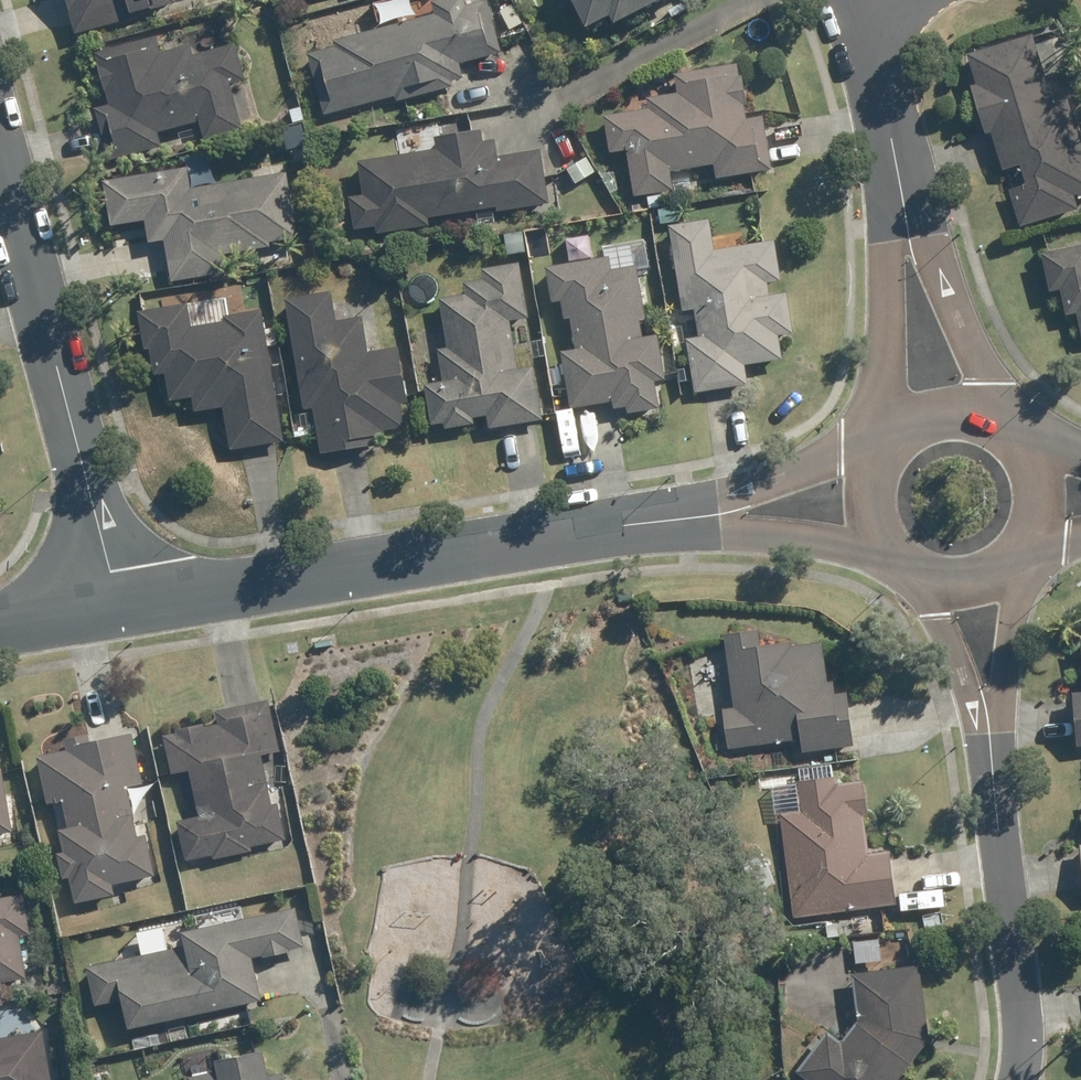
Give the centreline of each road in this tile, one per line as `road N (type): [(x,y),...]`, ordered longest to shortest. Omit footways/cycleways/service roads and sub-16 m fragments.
road 1 (residential): [(118,602),(716,514),(865,507)]
road 2 (residential): [(1018,1079),(986,587)]
road 3 (residential): [(118,602),(0,163)]
road 4 (residential): [(871,4),(927,415)]
road 5 (residential): [(986,587),(916,583),(873,538),(865,507)]
road 6 (residential): [(927,415),(966,411),(996,420),(1033,453),(1045,482)]
road 7 (residential): [(1045,482),(1044,524),(1031,553),(986,587)]

